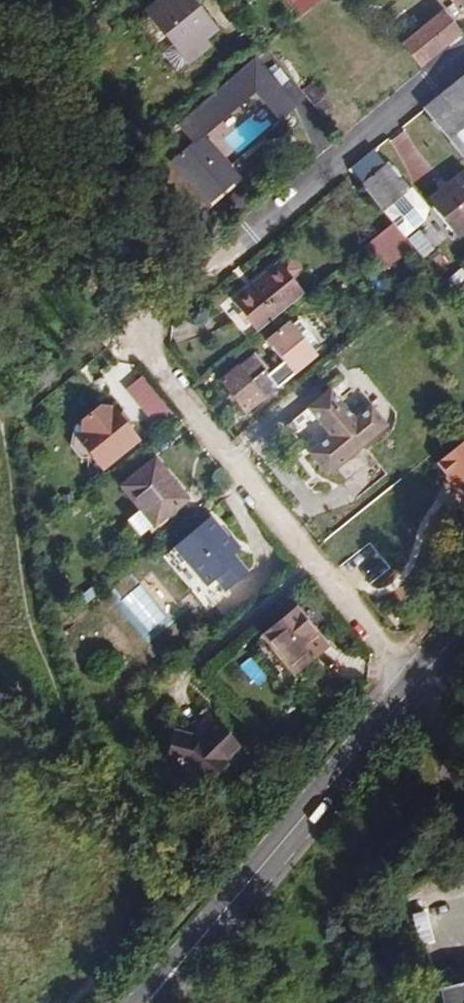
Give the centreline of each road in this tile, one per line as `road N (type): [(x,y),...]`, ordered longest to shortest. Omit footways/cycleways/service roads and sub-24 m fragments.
road 1 (primary): [(142,1002),(463,615)]
road 2 (track): [(409,681),(233,478),(136,339)]
road 3 (track): [(463,51),(136,339)]
road 4 (track): [(0,423),(28,619)]

